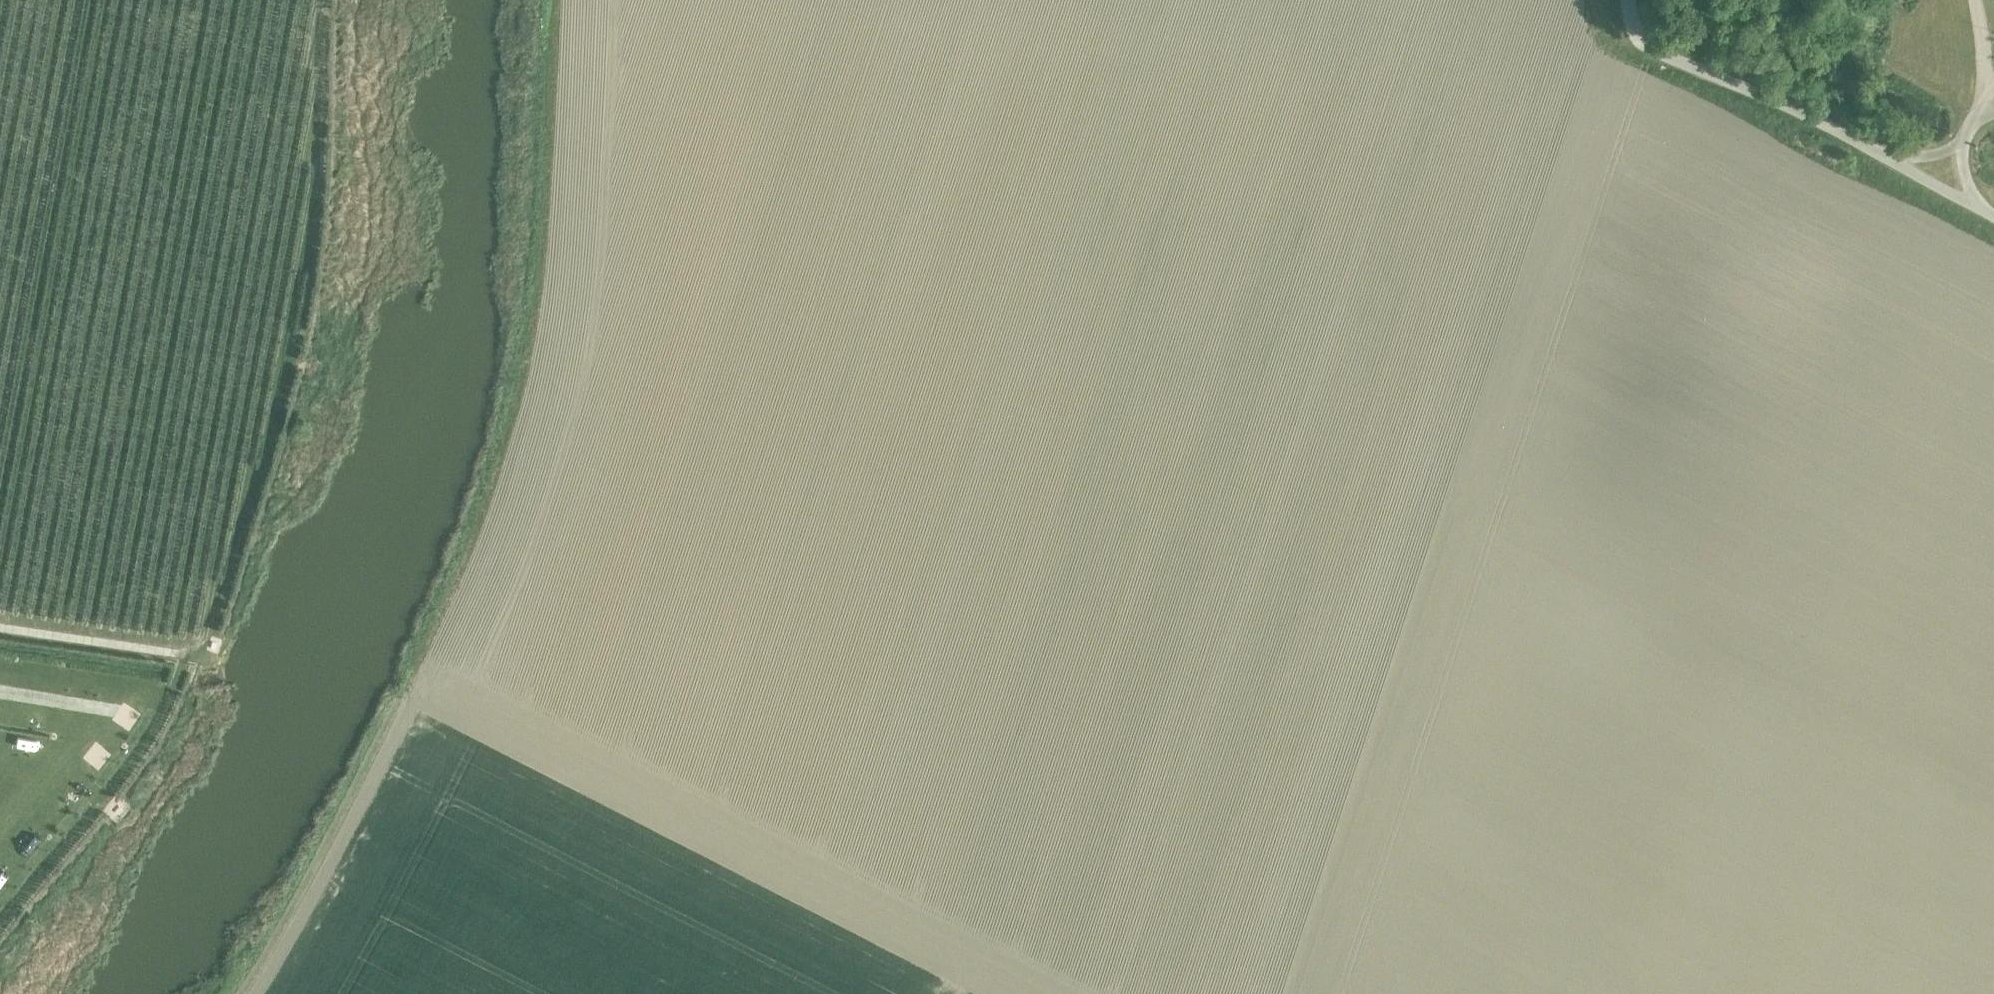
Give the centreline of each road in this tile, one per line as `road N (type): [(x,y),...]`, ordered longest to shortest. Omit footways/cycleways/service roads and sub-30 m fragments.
road 1 (residential): [(1993,218),(1660,52),(1634,28),(1626,0)]
road 2 (track): [(0,629),(178,654)]

